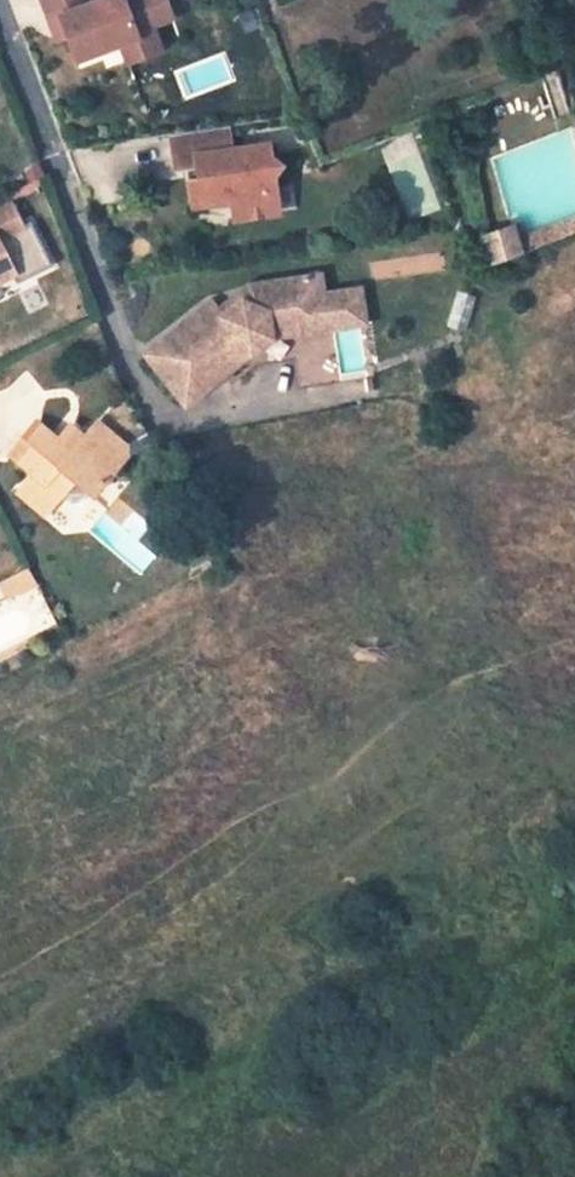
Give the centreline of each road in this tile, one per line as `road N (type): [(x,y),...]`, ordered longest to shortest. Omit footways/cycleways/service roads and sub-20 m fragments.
road 1 (residential): [(380,389),(189,427),(161,424),(129,377),(0,15)]
road 2 (track): [(380,389),(574,319)]

